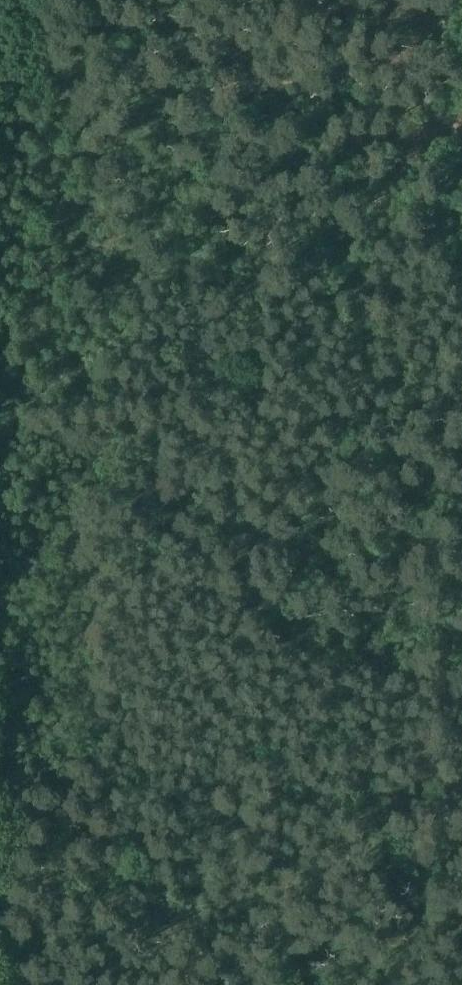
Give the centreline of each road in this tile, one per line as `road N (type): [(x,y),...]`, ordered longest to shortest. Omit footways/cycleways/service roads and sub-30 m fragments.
road 1 (track): [(0,99),(434,74),(461,87)]

